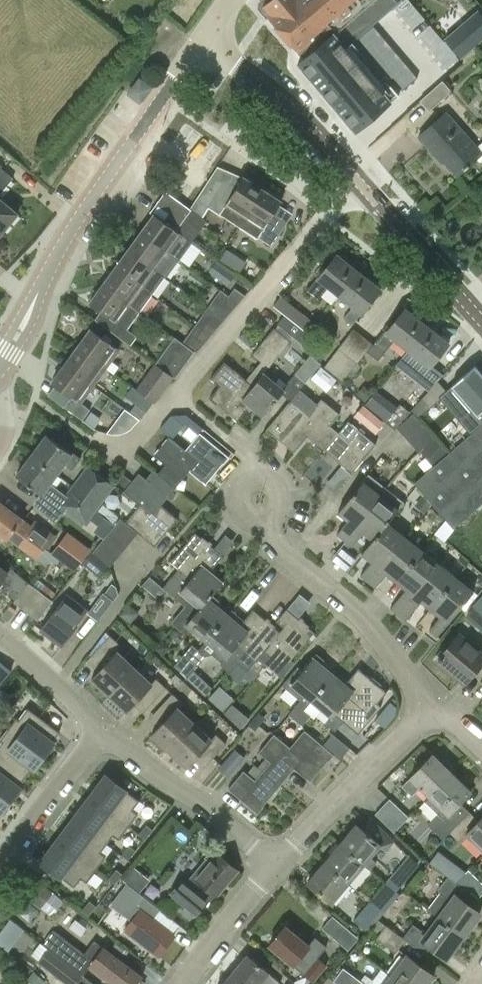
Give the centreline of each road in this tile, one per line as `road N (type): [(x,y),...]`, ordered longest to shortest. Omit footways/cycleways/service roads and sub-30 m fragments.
road 1 (unclassified): [(0,361),(77,219),(211,34)]
road 2 (residential): [(122,462),(357,178)]
road 3 (residential): [(430,707),(362,615),(276,546),(265,523)]
road 4 (residential): [(276,864),(125,748),(95,740)]
road 5 (residential): [(276,864),(430,707)]
road 6 (tertiary): [(357,178),(211,34)]
road 7 (tertiary): [(481,315),(357,178)]
road 8 (residential): [(0,873),(95,740)]
road 9 (residential): [(180,983),(276,864)]
road 10 (residential): [(95,740),(80,710),(0,636)]
road 11 (residential): [(265,523),(283,505),(283,491),(263,475),(239,486),(240,513),(251,522)]

